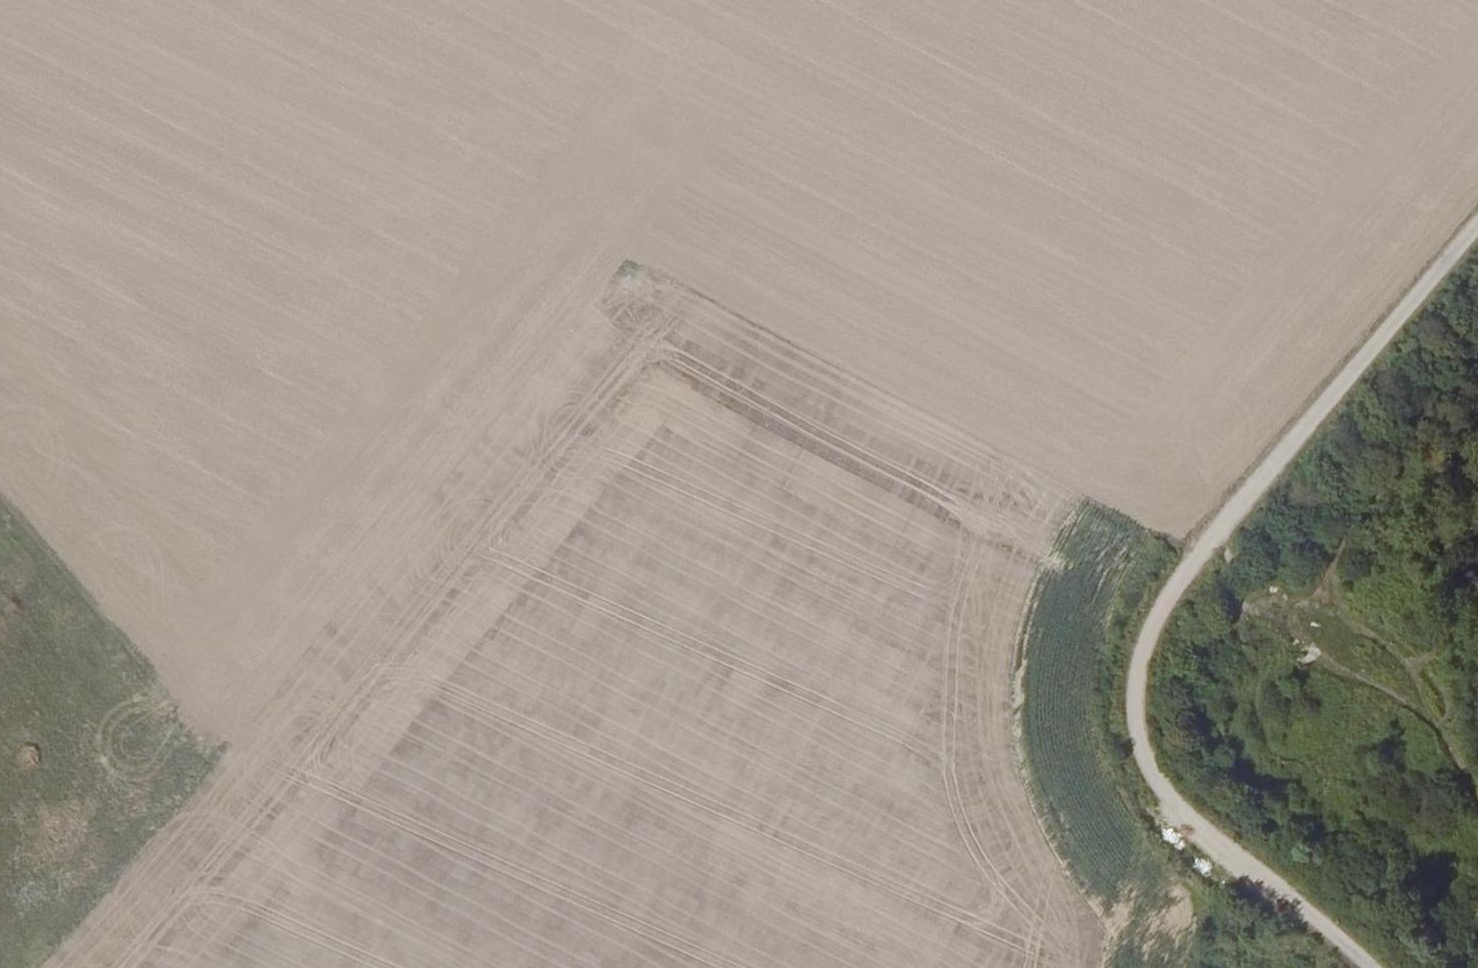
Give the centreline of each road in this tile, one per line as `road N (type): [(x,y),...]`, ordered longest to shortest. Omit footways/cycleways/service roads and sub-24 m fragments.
road 1 (track): [(1371,967),(1232,847),(1160,747),(1154,658),(1246,504),(1477,225)]

